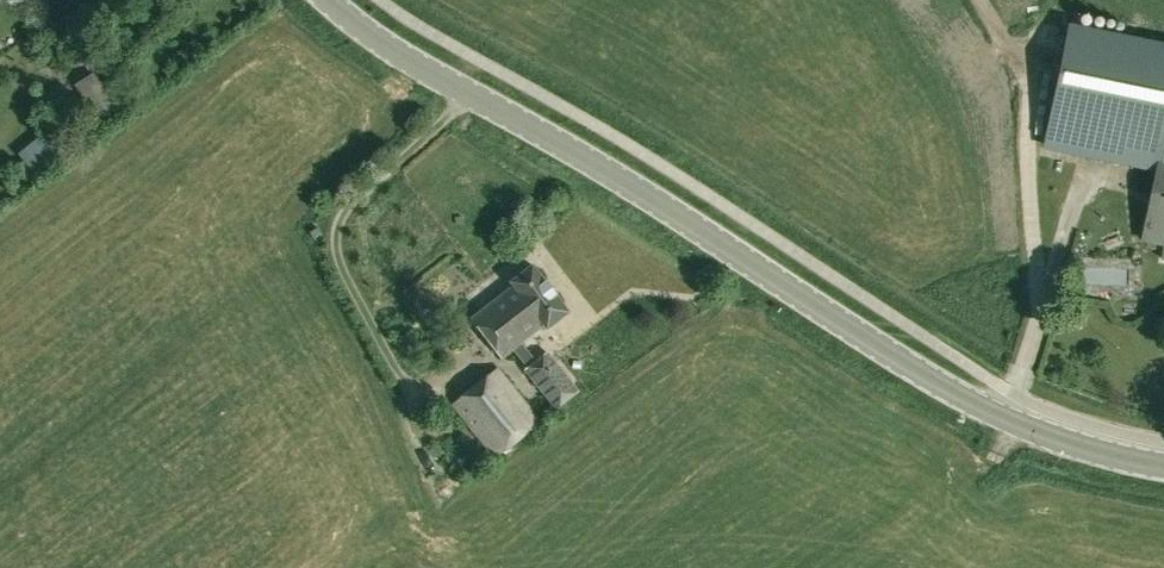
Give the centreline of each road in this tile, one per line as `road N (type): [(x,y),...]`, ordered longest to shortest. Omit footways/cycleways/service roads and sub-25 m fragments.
road 1 (secondary): [(1163,469),(1091,453),(950,391),(628,185),(421,70),(327,0)]
road 2 (track): [(1039,315),(1025,78),(982,0)]

